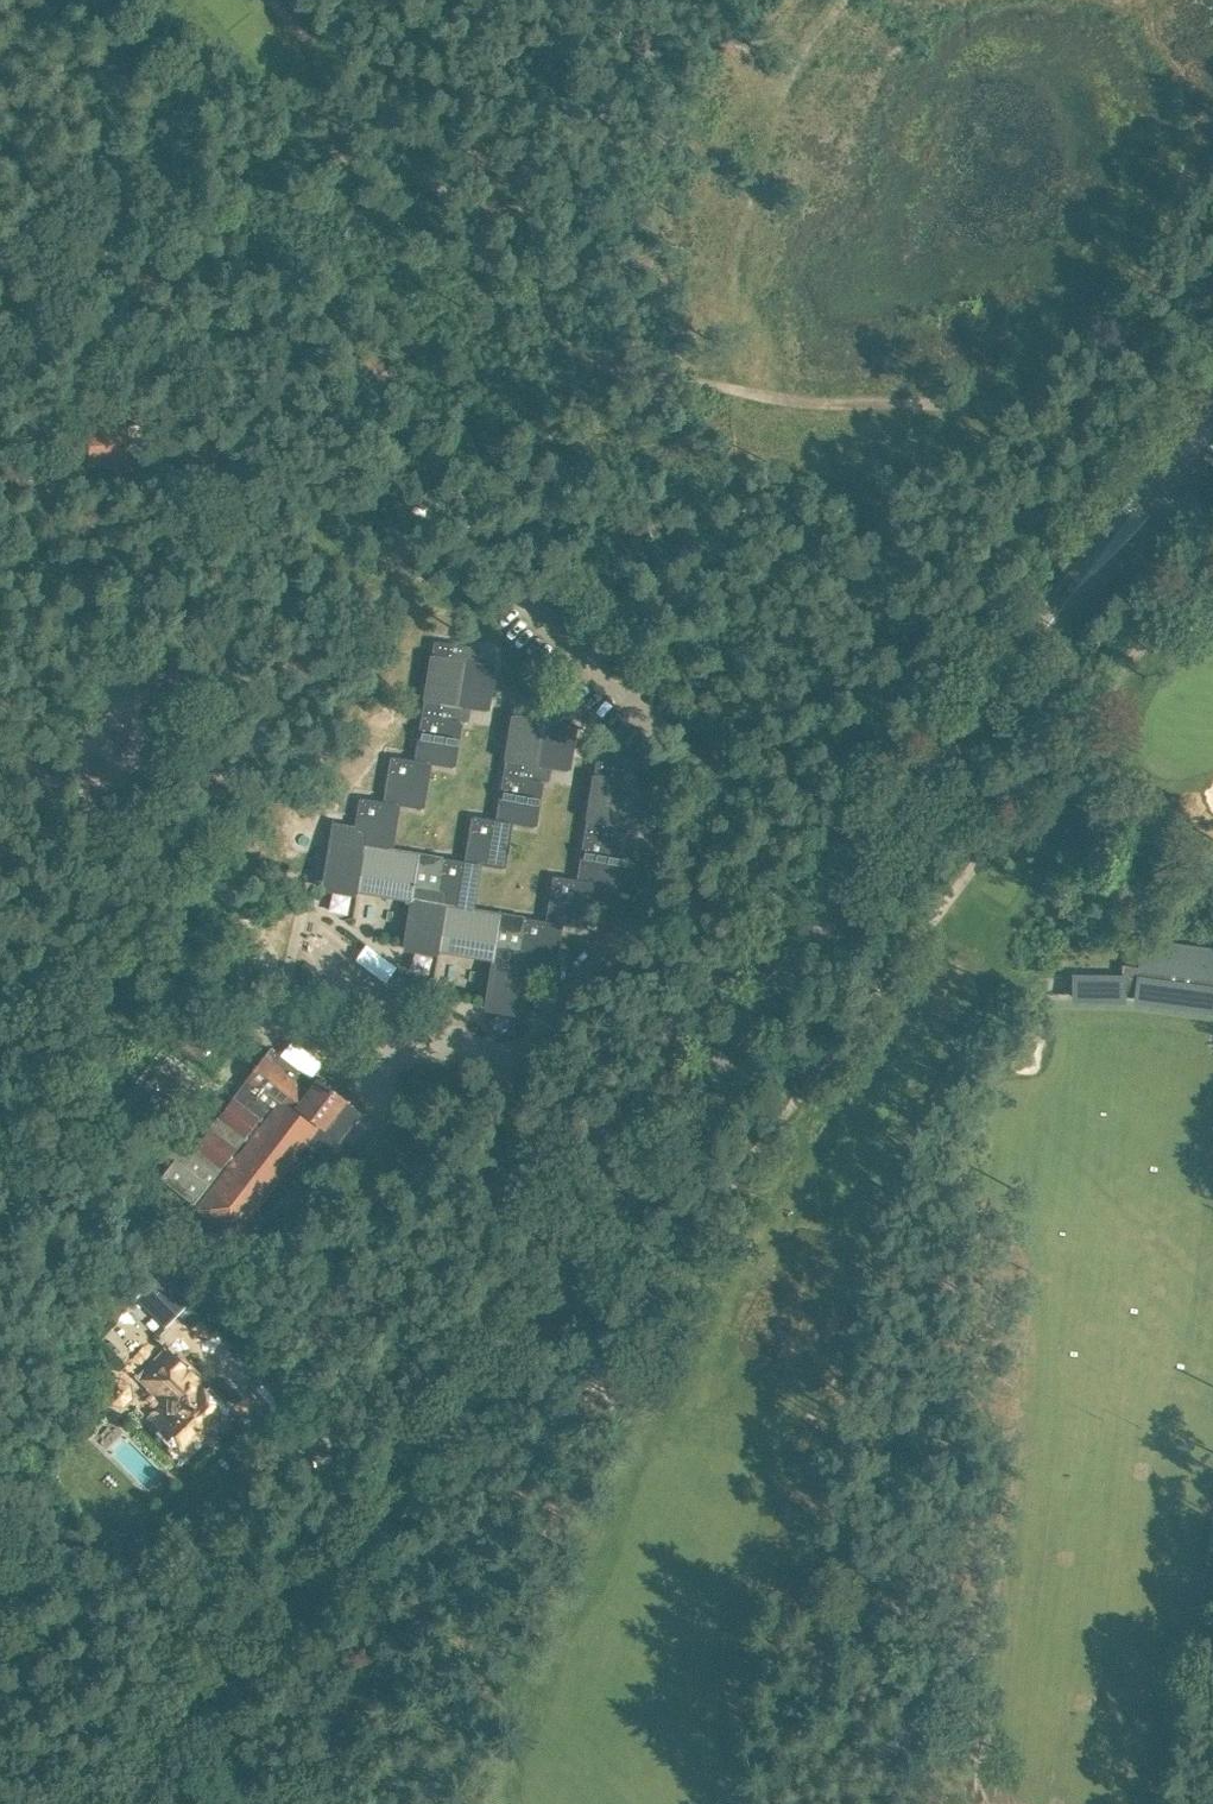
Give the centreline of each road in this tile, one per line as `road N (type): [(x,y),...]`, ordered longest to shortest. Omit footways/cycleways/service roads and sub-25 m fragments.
road 1 (secondary): [(117,1803),(267,1660),(994,696),(1212,420)]
road 2 (track): [(265,907),(208,874),(0,819)]

